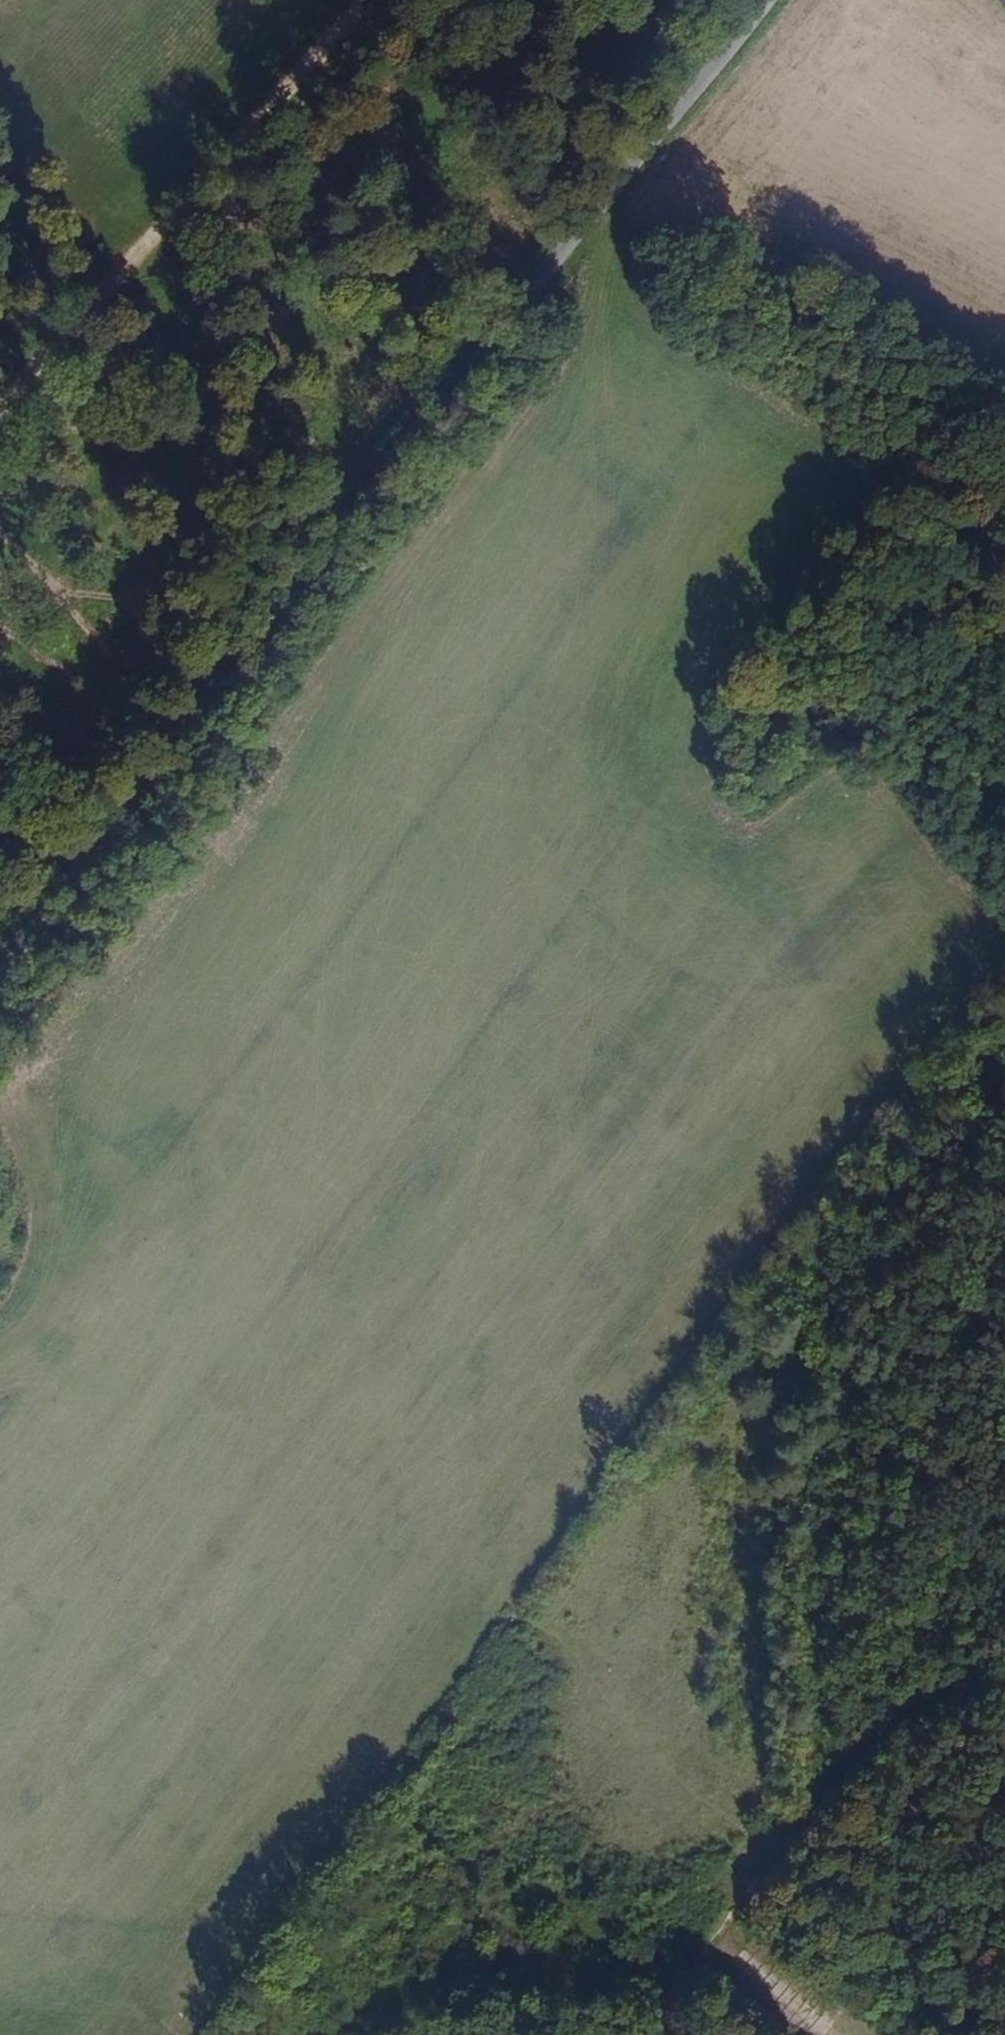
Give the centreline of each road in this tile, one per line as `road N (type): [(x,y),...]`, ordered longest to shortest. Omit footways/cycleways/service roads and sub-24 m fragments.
road 1 (unclassified): [(774,0),(711,83),(435,394),(202,690),(0,967)]
road 2 (track): [(531,2034),(661,2006),(869,1743),(925,1704),(1004,1697)]

